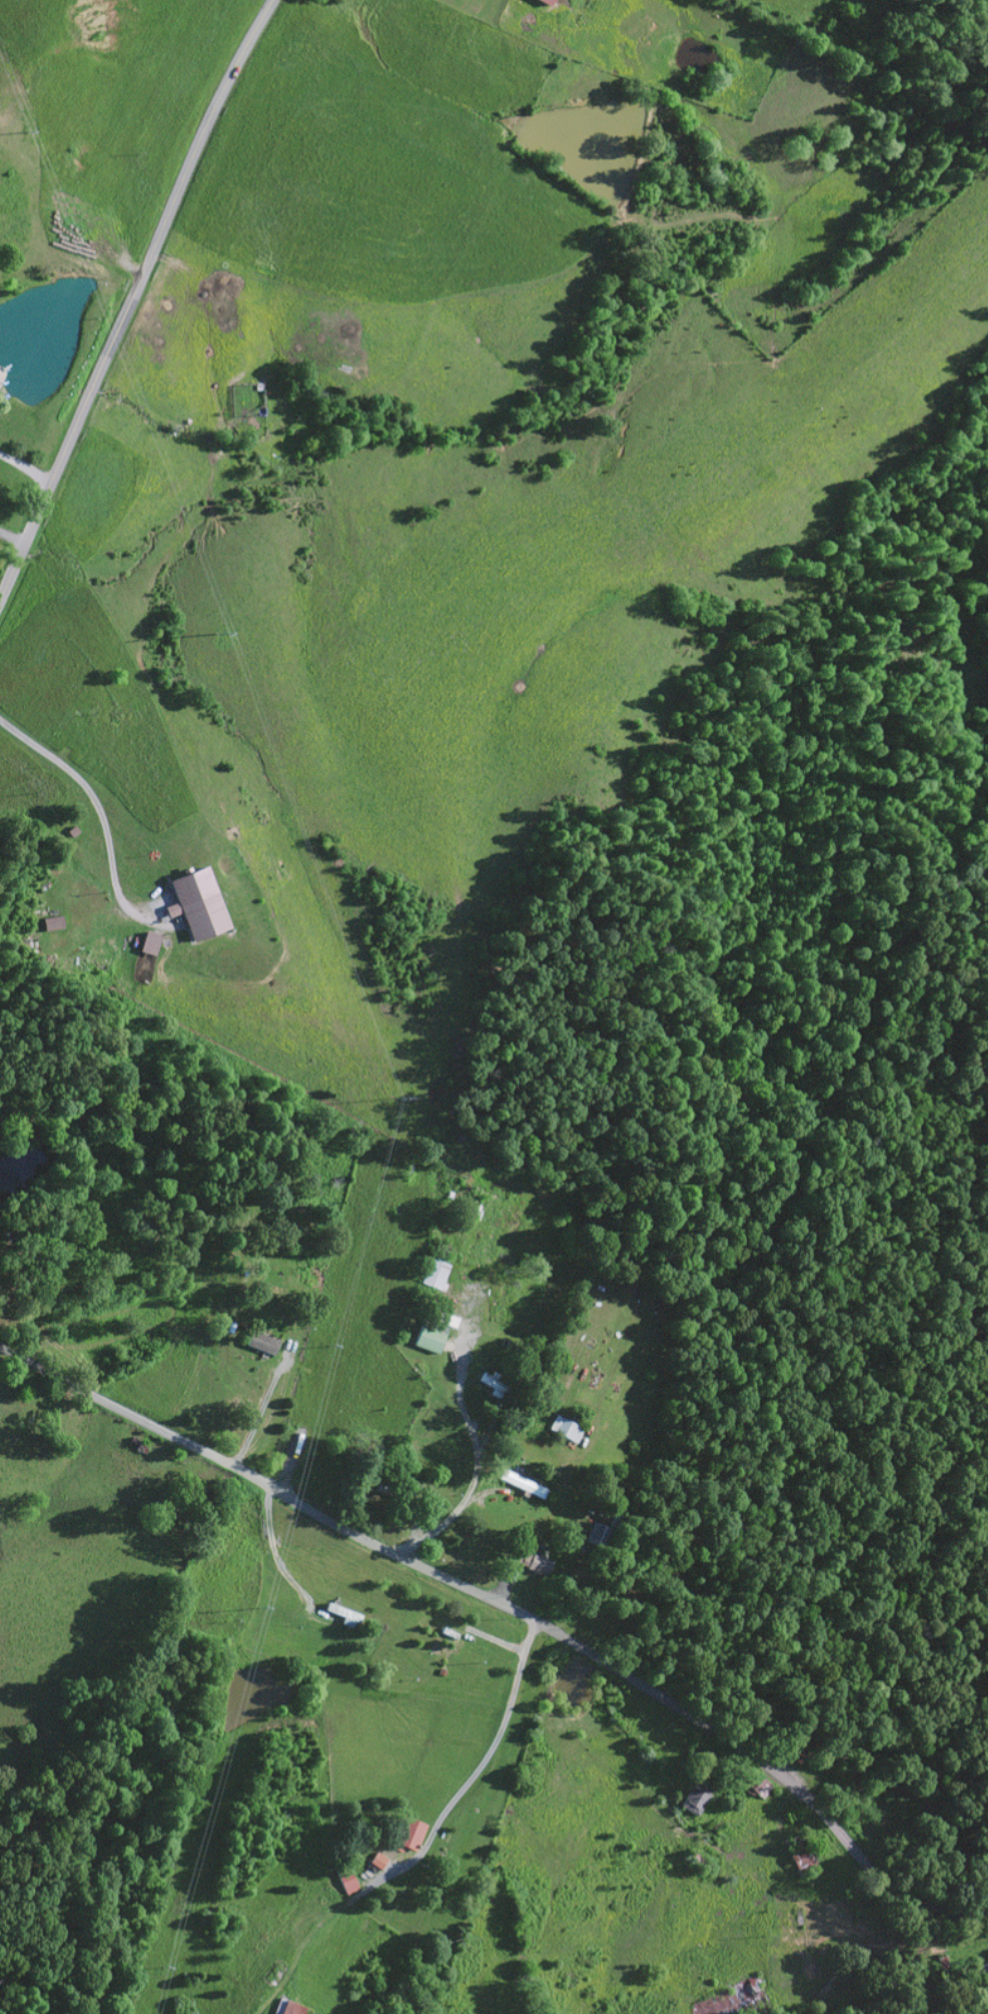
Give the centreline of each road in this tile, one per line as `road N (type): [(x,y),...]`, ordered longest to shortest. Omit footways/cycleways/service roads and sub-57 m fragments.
road 1 (residential): [(987,1912),(934,1908),(897,1891),(756,1759),(529,1619),(0,1351)]
road 2 (secondary): [(0,594),(196,143),(270,0)]

